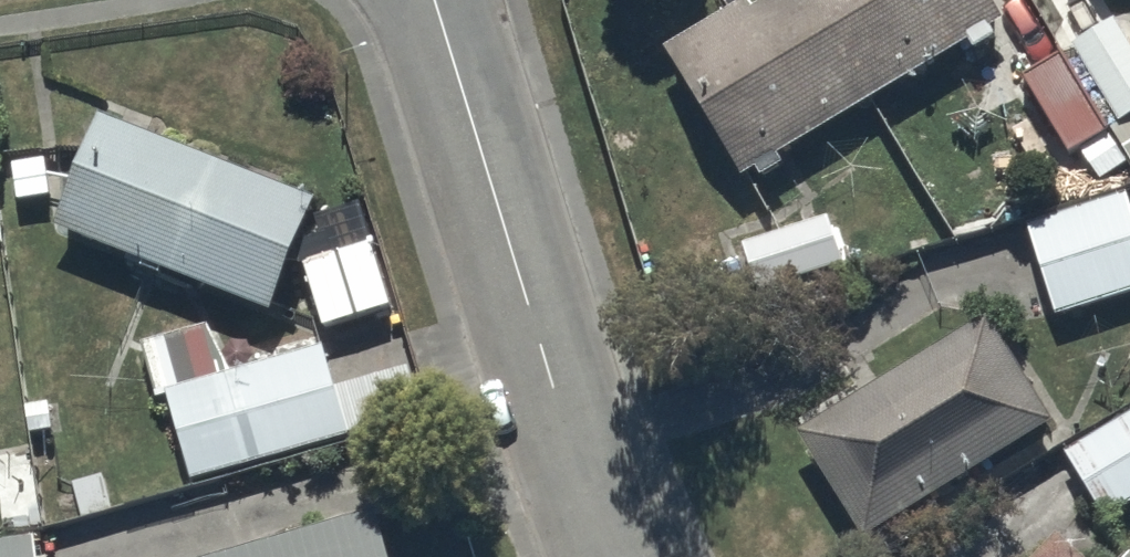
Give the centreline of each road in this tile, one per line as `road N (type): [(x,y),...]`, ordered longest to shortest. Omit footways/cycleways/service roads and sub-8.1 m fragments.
road 1 (residential): [(430,0),(581,503),(606,556)]

